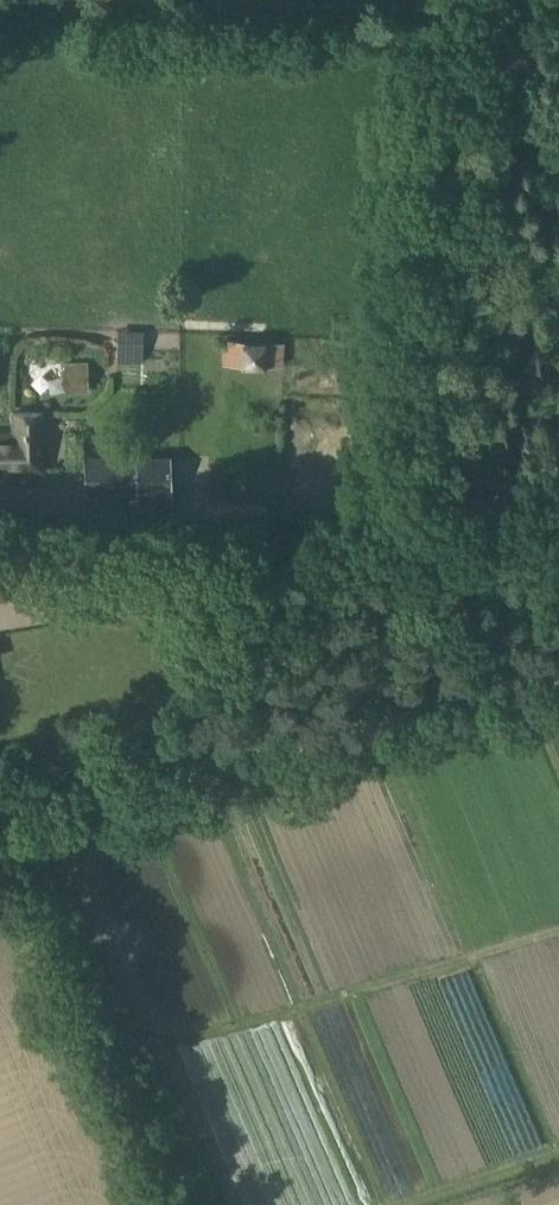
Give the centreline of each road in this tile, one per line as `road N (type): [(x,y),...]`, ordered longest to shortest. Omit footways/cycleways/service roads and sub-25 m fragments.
road 1 (unclassified): [(0,831),(229,760),(558,686)]
road 2 (track): [(11,828),(166,1204)]

